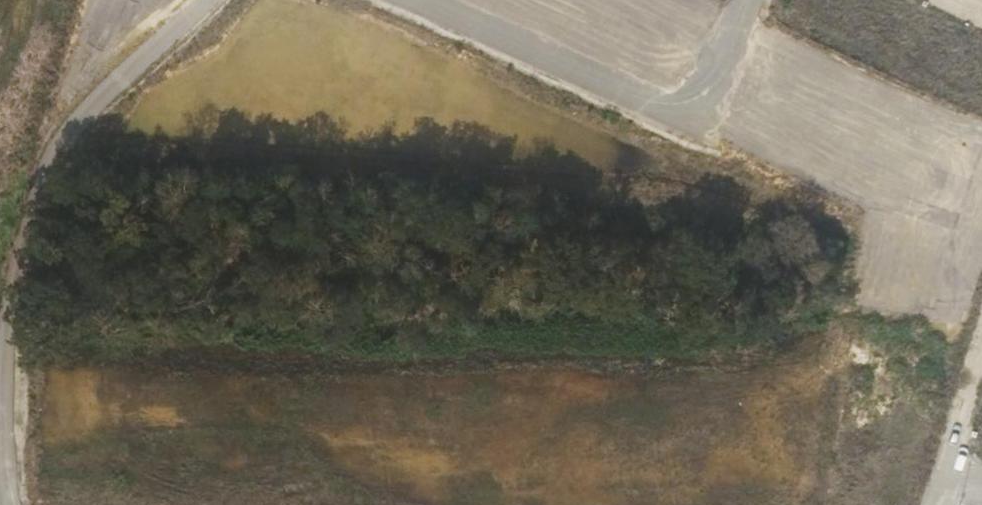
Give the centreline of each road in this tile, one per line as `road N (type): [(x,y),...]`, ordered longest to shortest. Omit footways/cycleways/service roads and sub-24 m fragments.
road 1 (unclassified): [(0,163),(51,0)]
road 2 (unclassified): [(942,504),(981,381)]

